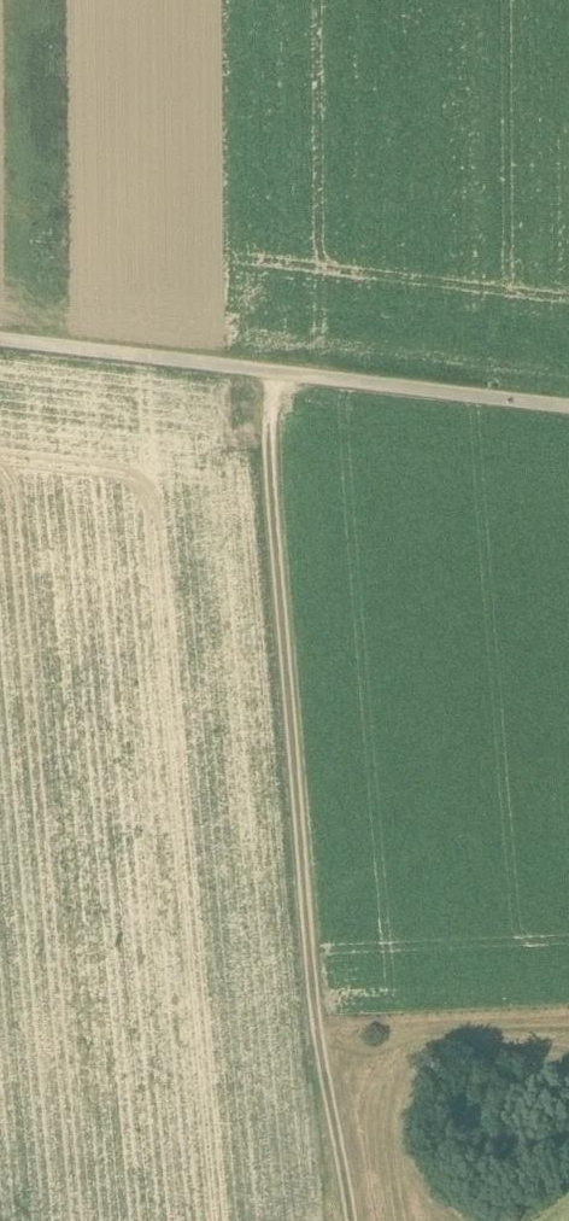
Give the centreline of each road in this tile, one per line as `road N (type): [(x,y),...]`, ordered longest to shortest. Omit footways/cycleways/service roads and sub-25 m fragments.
road 1 (track): [(276,374),(267,420),(314,1023)]
road 2 (track): [(568,409),(0,342)]
road 3 (track): [(568,1018),(314,1023)]
road 4 (track): [(314,1023),(347,1220)]

